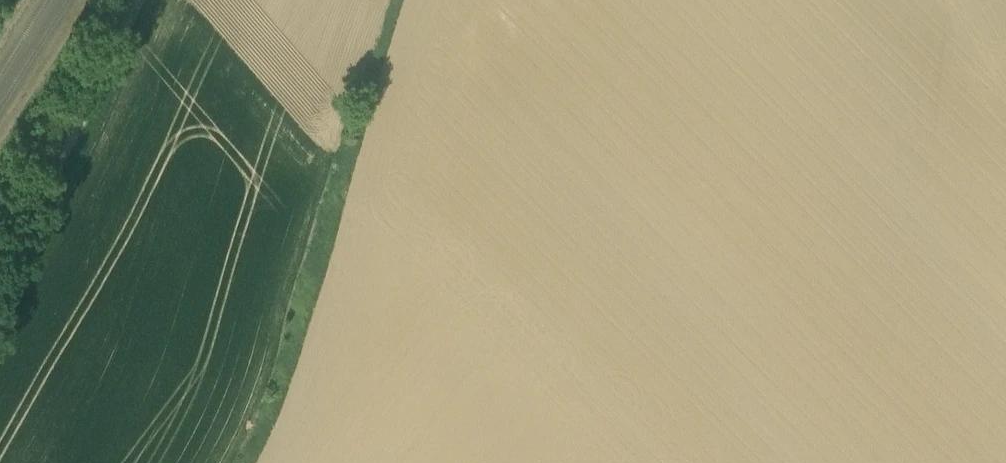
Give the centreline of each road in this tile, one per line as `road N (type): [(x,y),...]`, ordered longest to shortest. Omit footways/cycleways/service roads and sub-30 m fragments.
road 1 (track): [(0,274),(137,0)]

